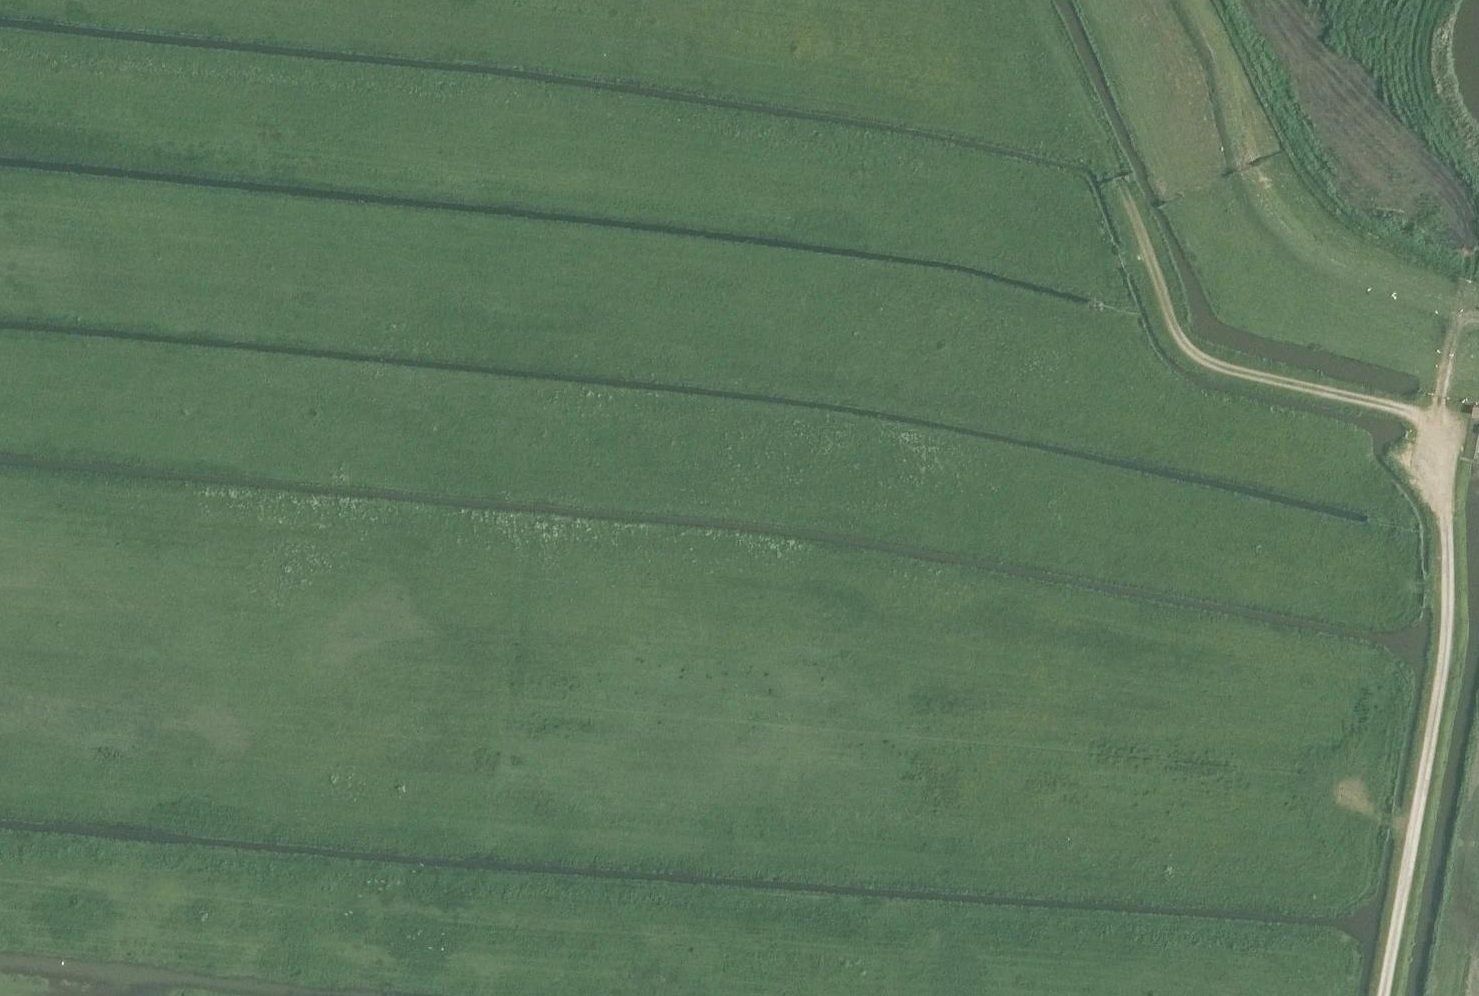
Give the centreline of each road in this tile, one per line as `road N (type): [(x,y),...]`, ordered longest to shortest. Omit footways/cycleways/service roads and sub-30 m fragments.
road 1 (track): [(1096,130),(1179,336),(1204,359),(1443,418),(1455,329)]
road 2 (track): [(1443,418),(1447,637),(1383,995)]

